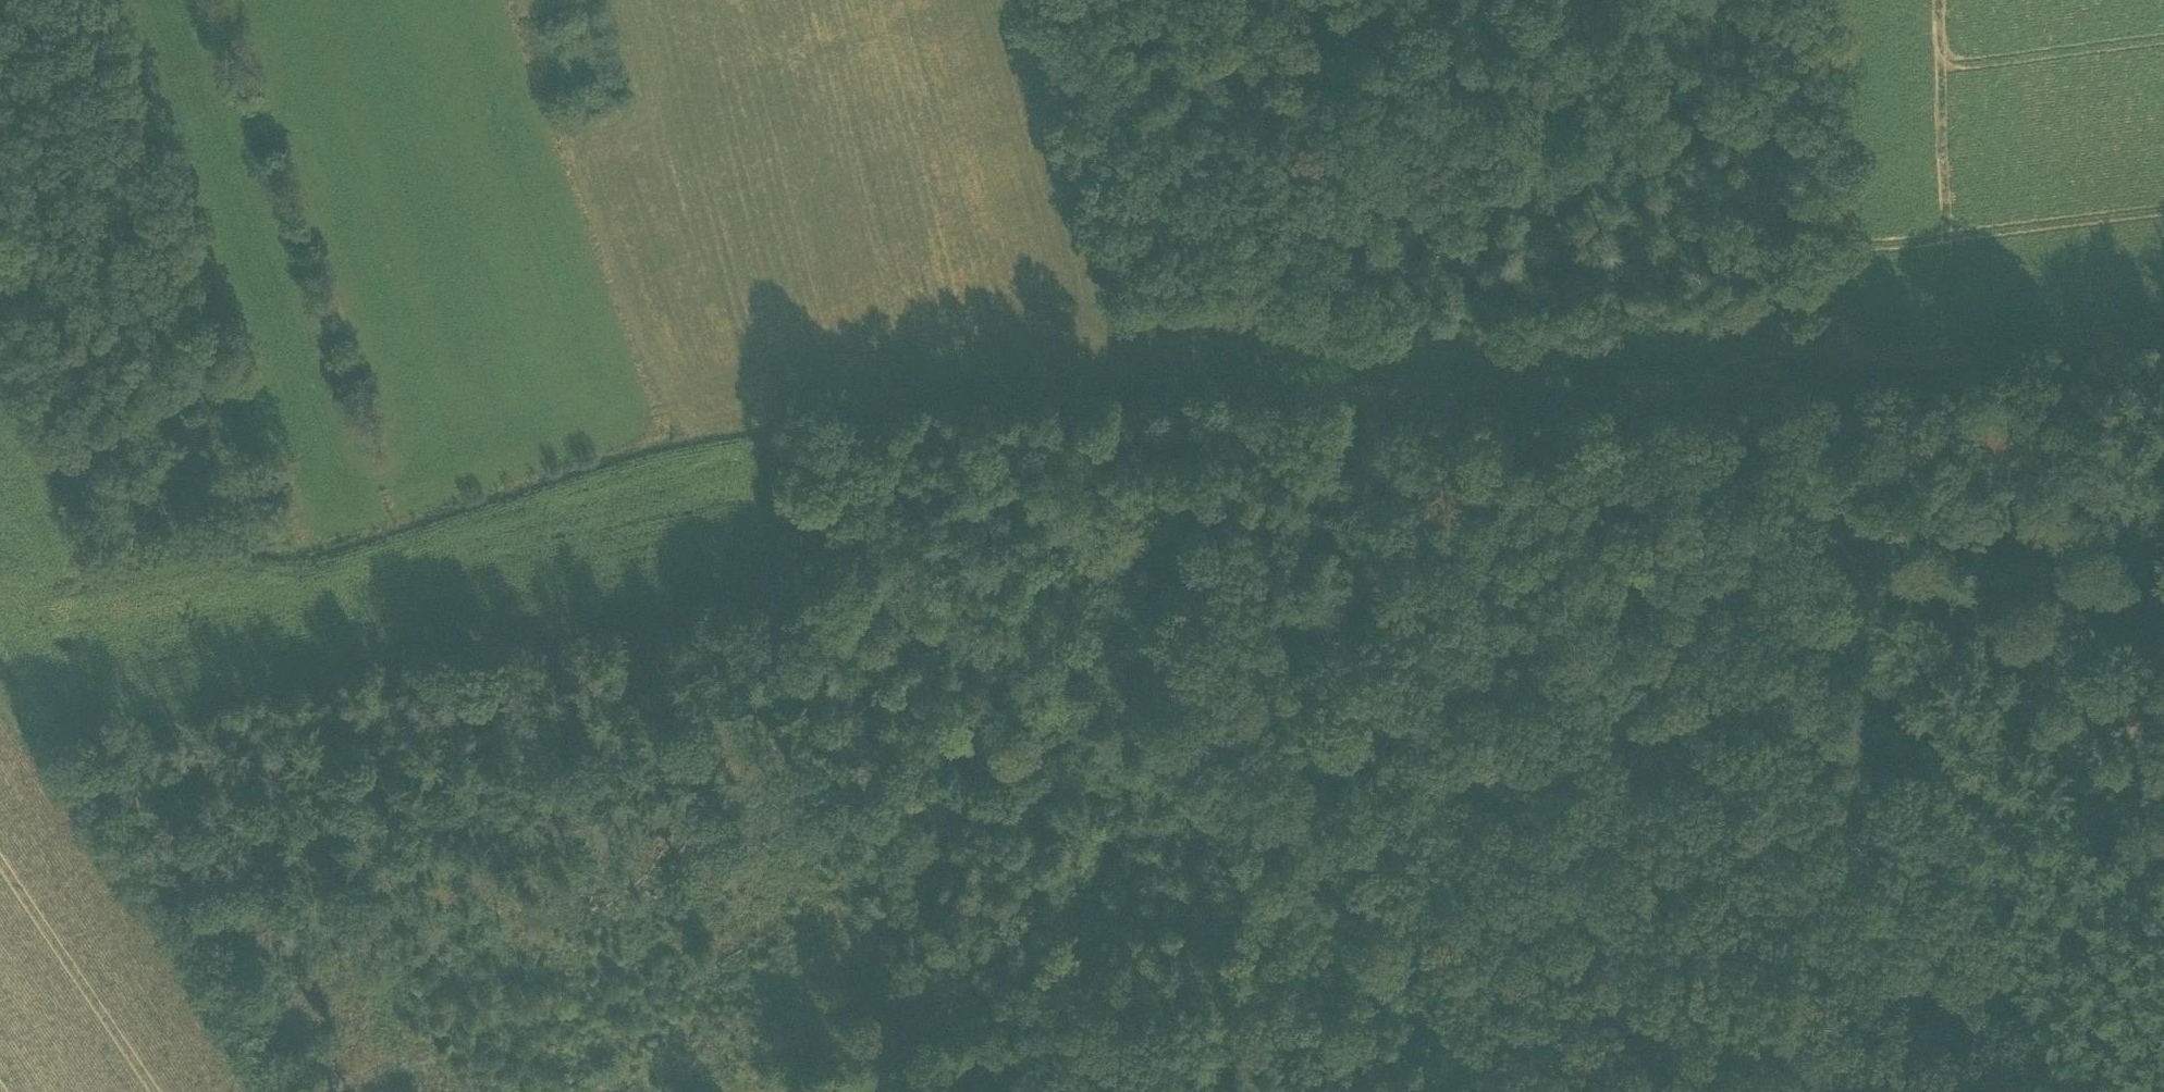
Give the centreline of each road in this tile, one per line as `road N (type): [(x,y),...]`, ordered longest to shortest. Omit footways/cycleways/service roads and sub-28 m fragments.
road 1 (track): [(1847,355),(1867,604),(2059,1091)]
road 2 (track): [(0,686),(275,1091)]
road 3 (track): [(1849,0),(1847,355)]
road 4 (track): [(1847,355),(2163,321)]

